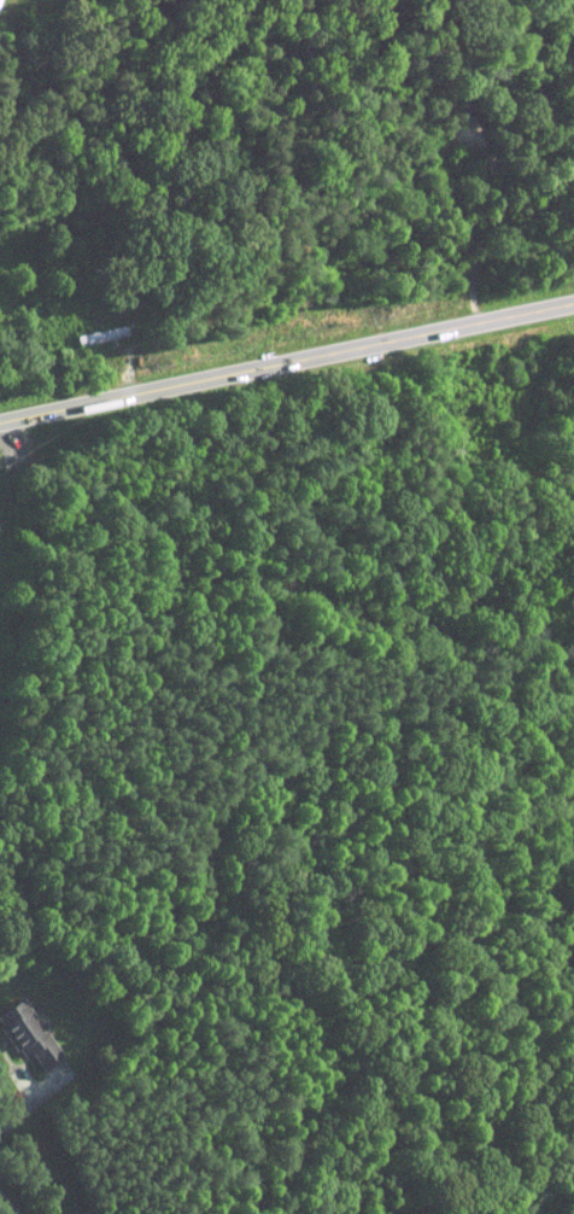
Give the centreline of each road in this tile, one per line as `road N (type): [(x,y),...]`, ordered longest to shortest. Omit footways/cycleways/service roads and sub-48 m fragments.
road 1 (secondary): [(0,422),(573,301)]

